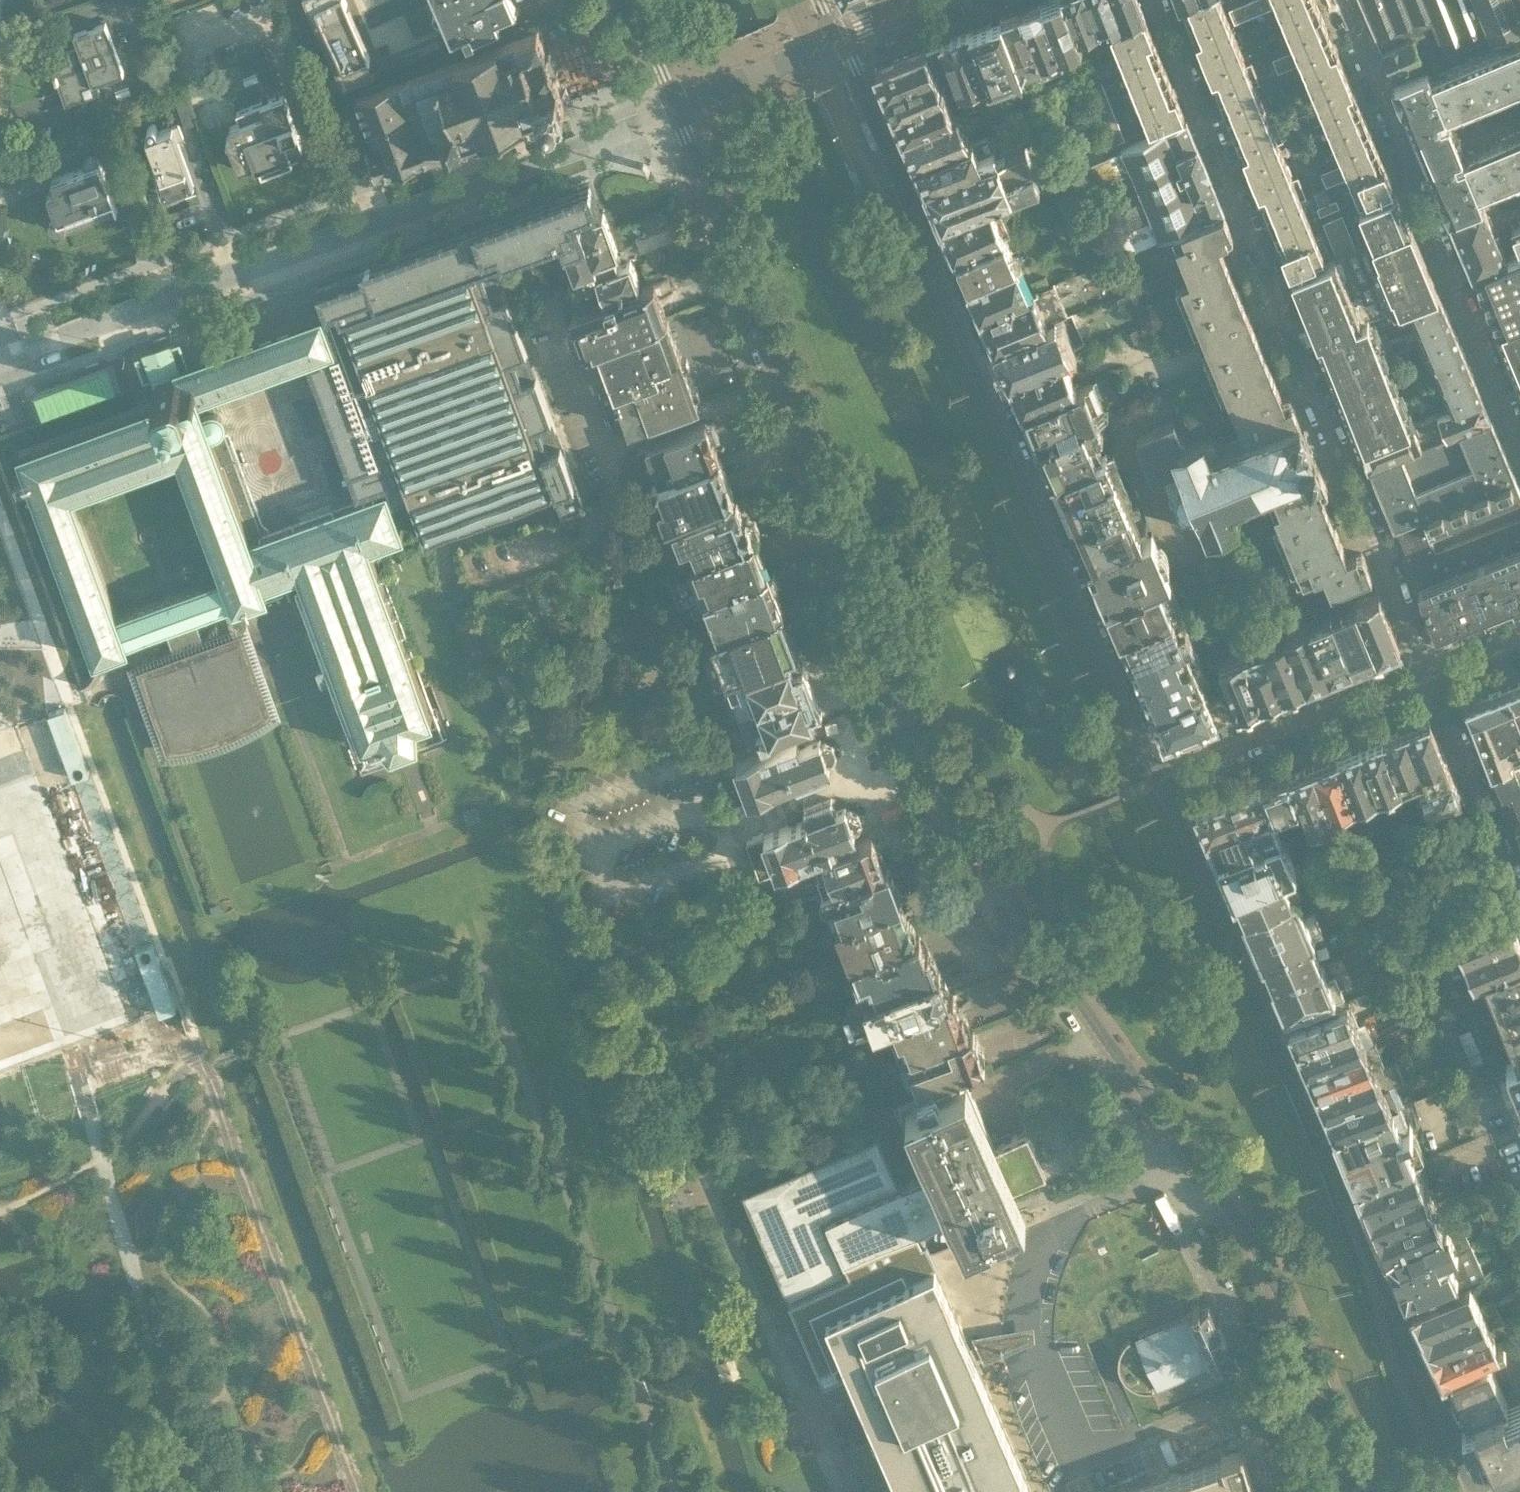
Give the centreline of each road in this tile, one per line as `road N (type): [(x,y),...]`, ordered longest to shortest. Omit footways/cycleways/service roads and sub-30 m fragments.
road 1 (residential): [(676,102),(911,698),(968,820),(1080,1004),(1245,1233),(1279,1292),(1362,1491)]
road 2 (residential): [(1519,1476),(1489,1487),(1470,1483),(1157,779)]
road 3 (residential): [(1157,779),(1008,448),(892,149),(837,39)]
road 4 (residential): [(676,102),(652,120),(5,357),(0,344)]
road 5 (residential): [(1156,0),(1426,669)]
road 6 (residential): [(1519,439),(1340,0)]
road 7 (residential): [(1157,779),(1426,669)]
road 8 (residential): [(1426,669),(1519,901)]
road 9 (residential): [(676,102),(837,39)]

